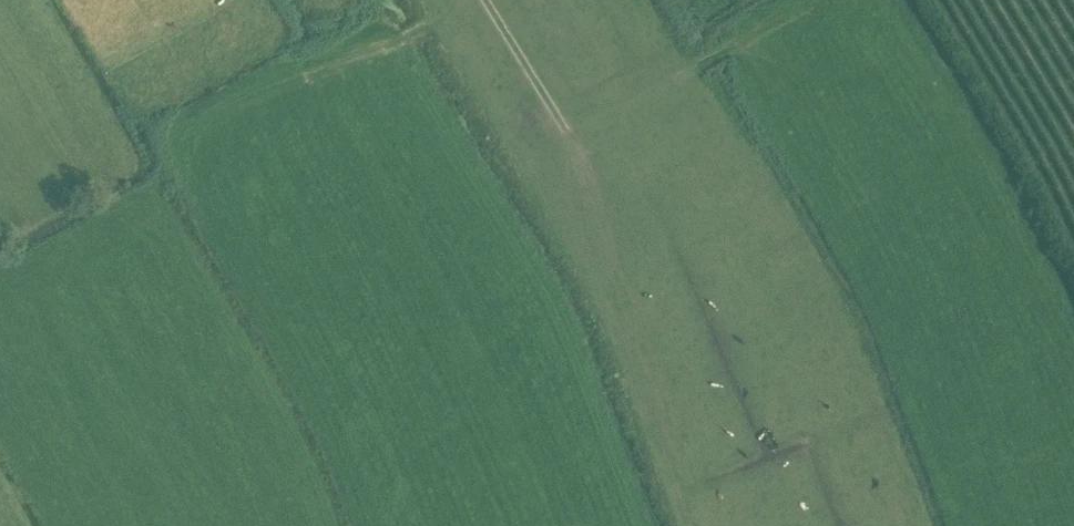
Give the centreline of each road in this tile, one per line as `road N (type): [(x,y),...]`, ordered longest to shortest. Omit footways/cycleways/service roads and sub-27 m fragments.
road 1 (track): [(485,0),(565,129)]

